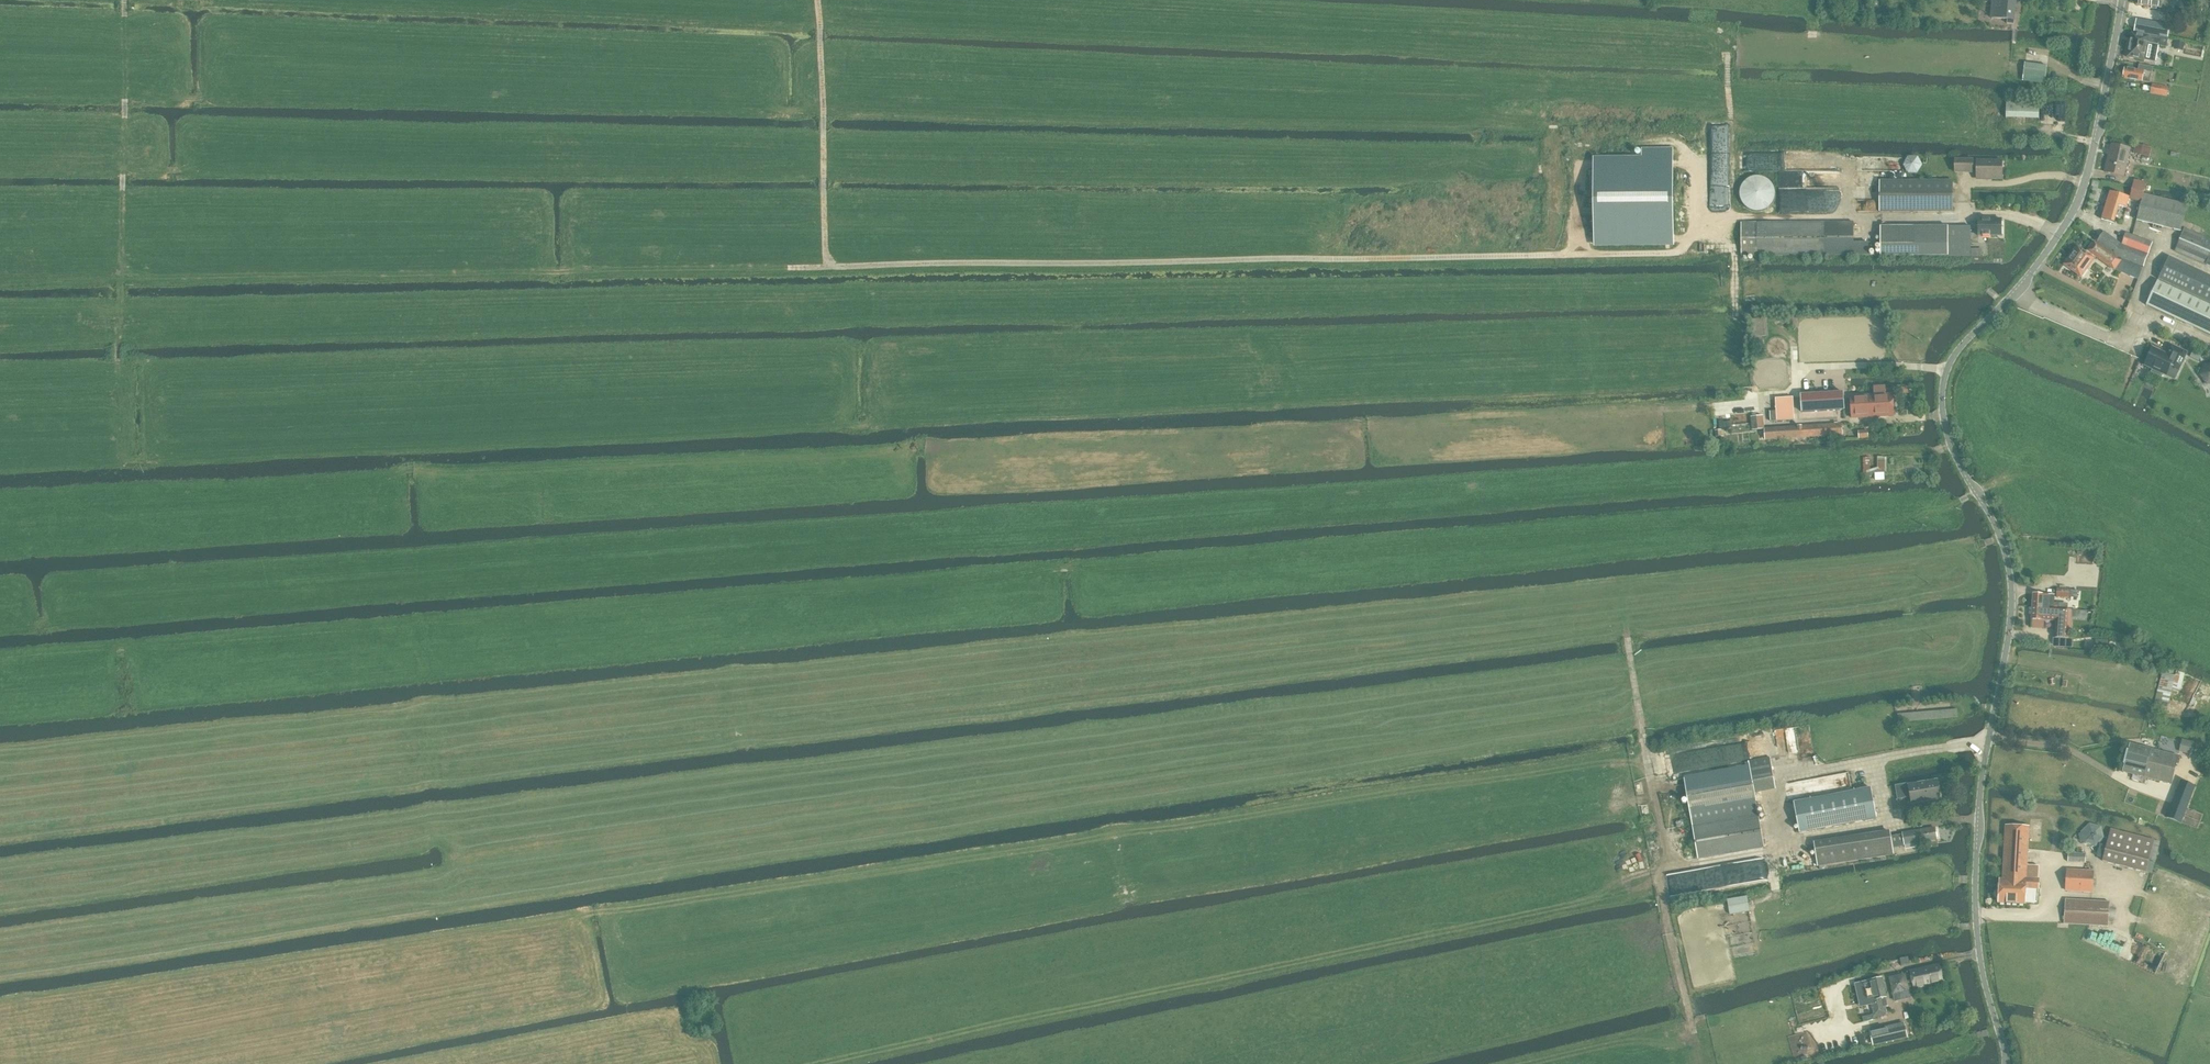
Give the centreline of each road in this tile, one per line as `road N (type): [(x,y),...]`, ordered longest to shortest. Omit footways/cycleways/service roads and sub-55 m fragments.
road 1 (unclassified): [(2123,0),(2074,208),(2014,293),(1955,355),(1942,395),(1951,446),(1996,527),(2012,595),(1981,783),(1976,879),(1983,976),(2006,1063)]

